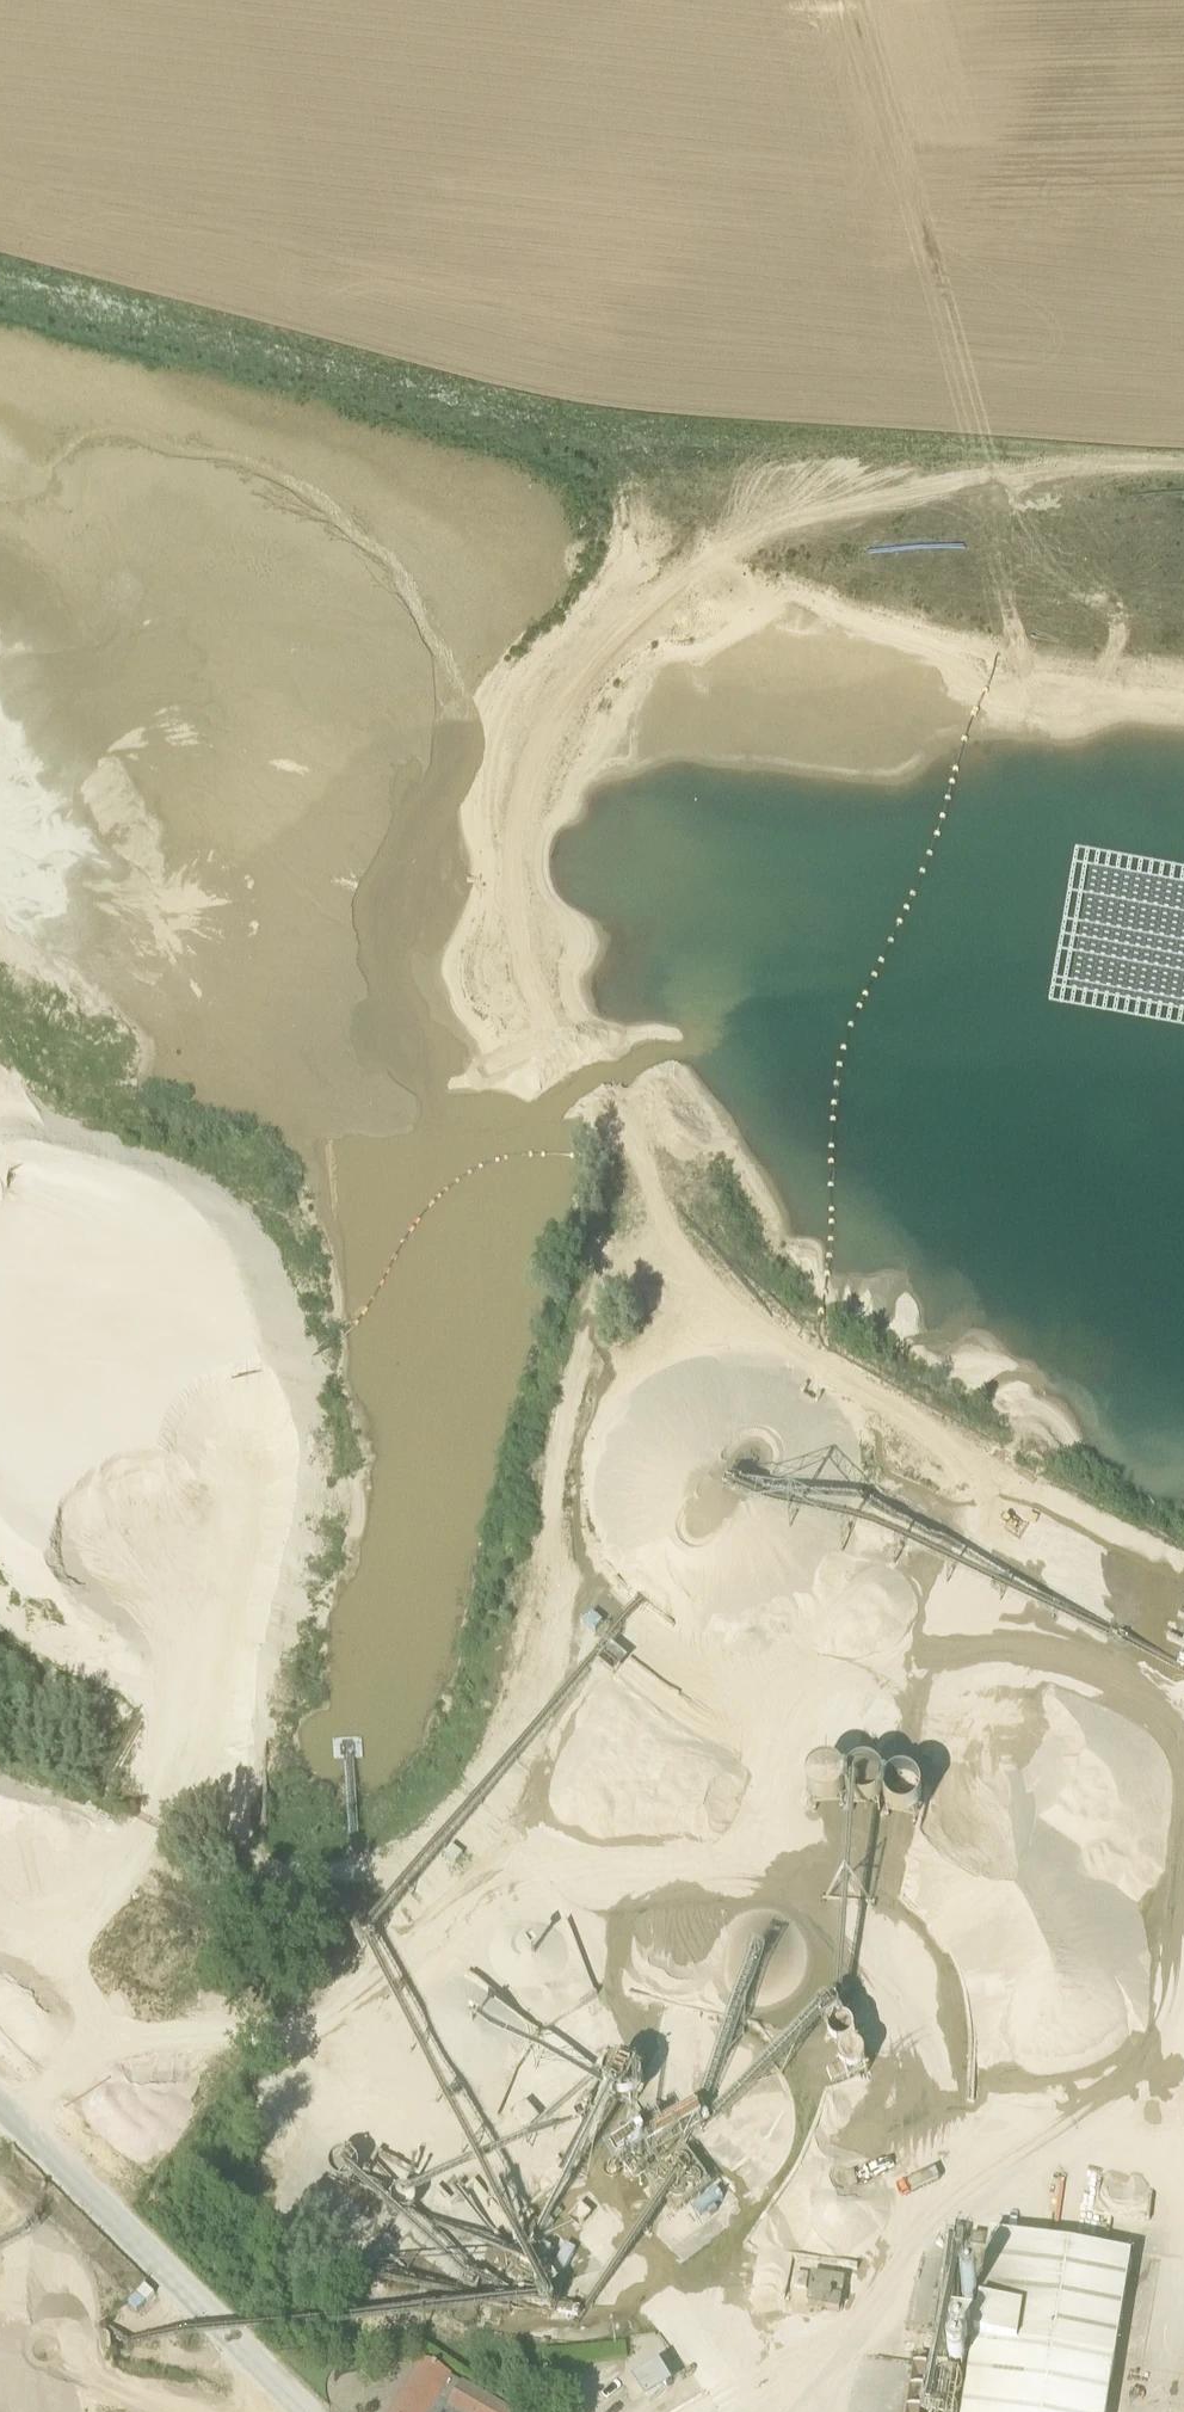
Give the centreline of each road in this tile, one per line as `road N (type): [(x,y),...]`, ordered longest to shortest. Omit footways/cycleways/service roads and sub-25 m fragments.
road 1 (unclassified): [(0,2097),(305,2411)]

